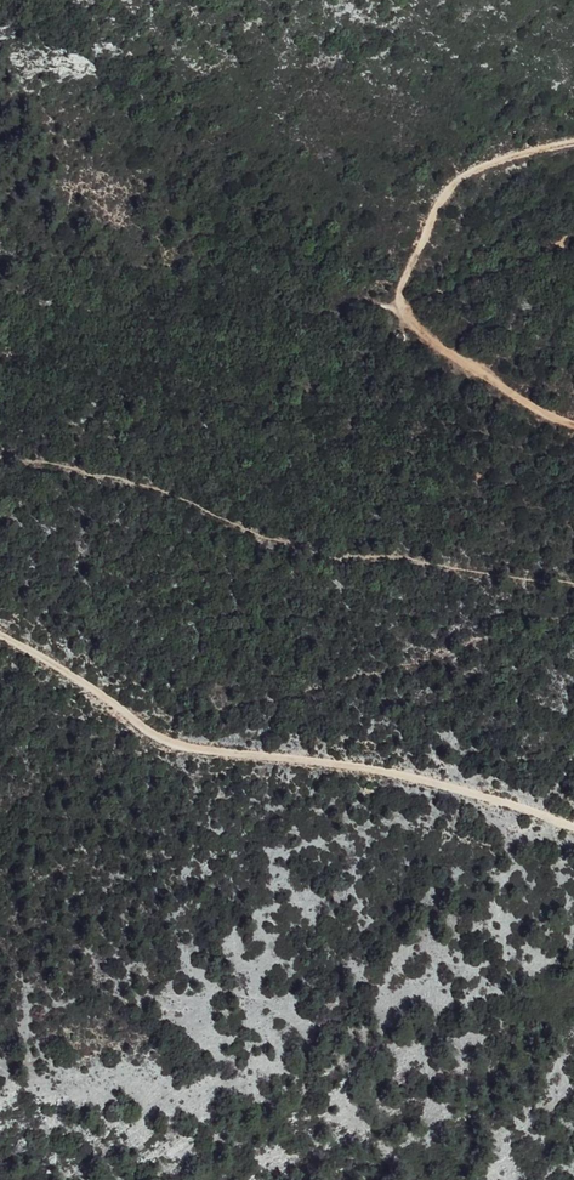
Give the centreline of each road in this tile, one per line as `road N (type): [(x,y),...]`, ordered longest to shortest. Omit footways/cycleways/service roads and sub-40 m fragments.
road 1 (track): [(0,627),(158,734),(386,769),(573,821)]
road 2 (track): [(573,142),(503,161),(447,194),(402,300),(523,403),(573,422)]

